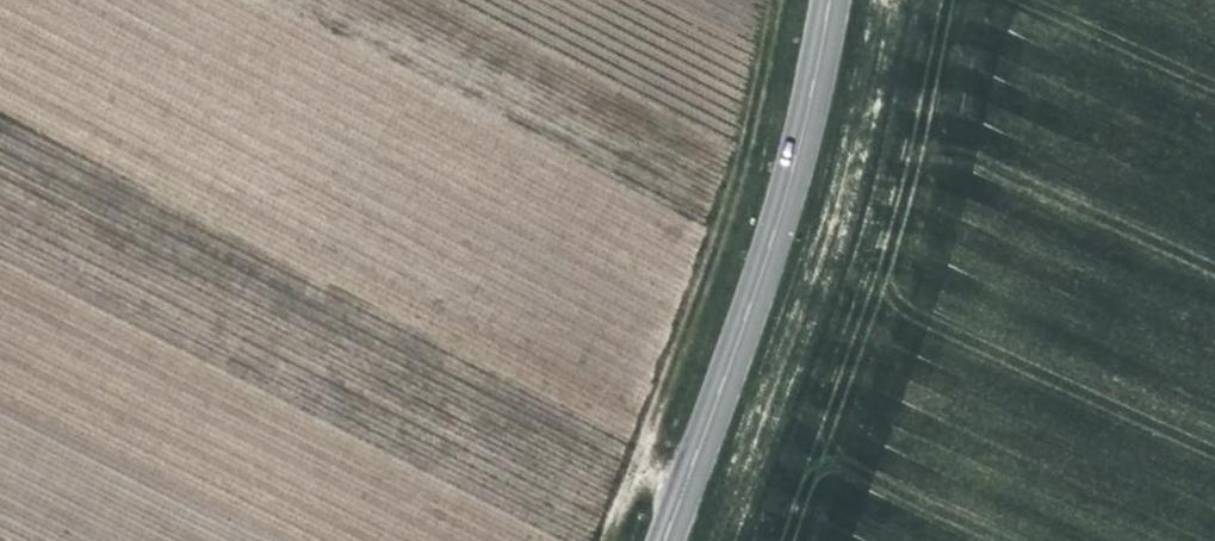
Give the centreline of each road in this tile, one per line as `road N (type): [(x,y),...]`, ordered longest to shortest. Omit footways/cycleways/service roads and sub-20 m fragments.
road 1 (track): [(601,540),(639,463),(736,200),(782,0)]
road 2 (tertiary): [(659,540),(752,300),(823,0)]

